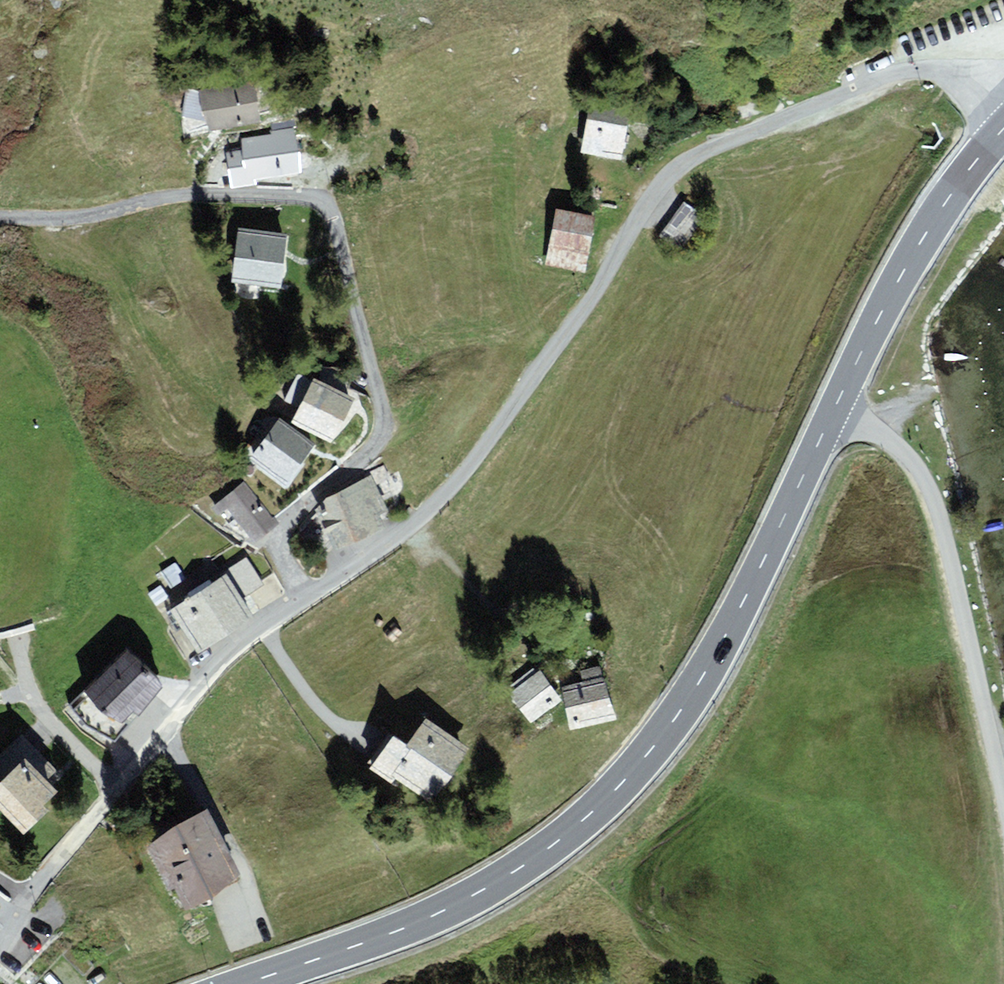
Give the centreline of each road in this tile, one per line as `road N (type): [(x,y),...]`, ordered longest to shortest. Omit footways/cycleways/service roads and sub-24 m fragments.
road 1 (residential): [(1003,114),(958,76),(914,68),(678,168),(471,466),(427,512),(307,598)]
road 2 (primary): [(834,410),(727,635),(671,726),(619,787),(545,851),(458,905),(247,983)]
road 3 (residential): [(307,598),(282,559),(282,531),(383,438),(383,411),(327,209),(315,200),(198,194),(72,218),(0,220)]
road 4 (residential): [(307,598),(255,633),(198,689),(37,891),(0,960)]
road 5 (unclassified): [(834,410),(902,448),(931,490),(1003,785)]
road 6 (primary): [(1003,127),(911,258),(834,410)]

